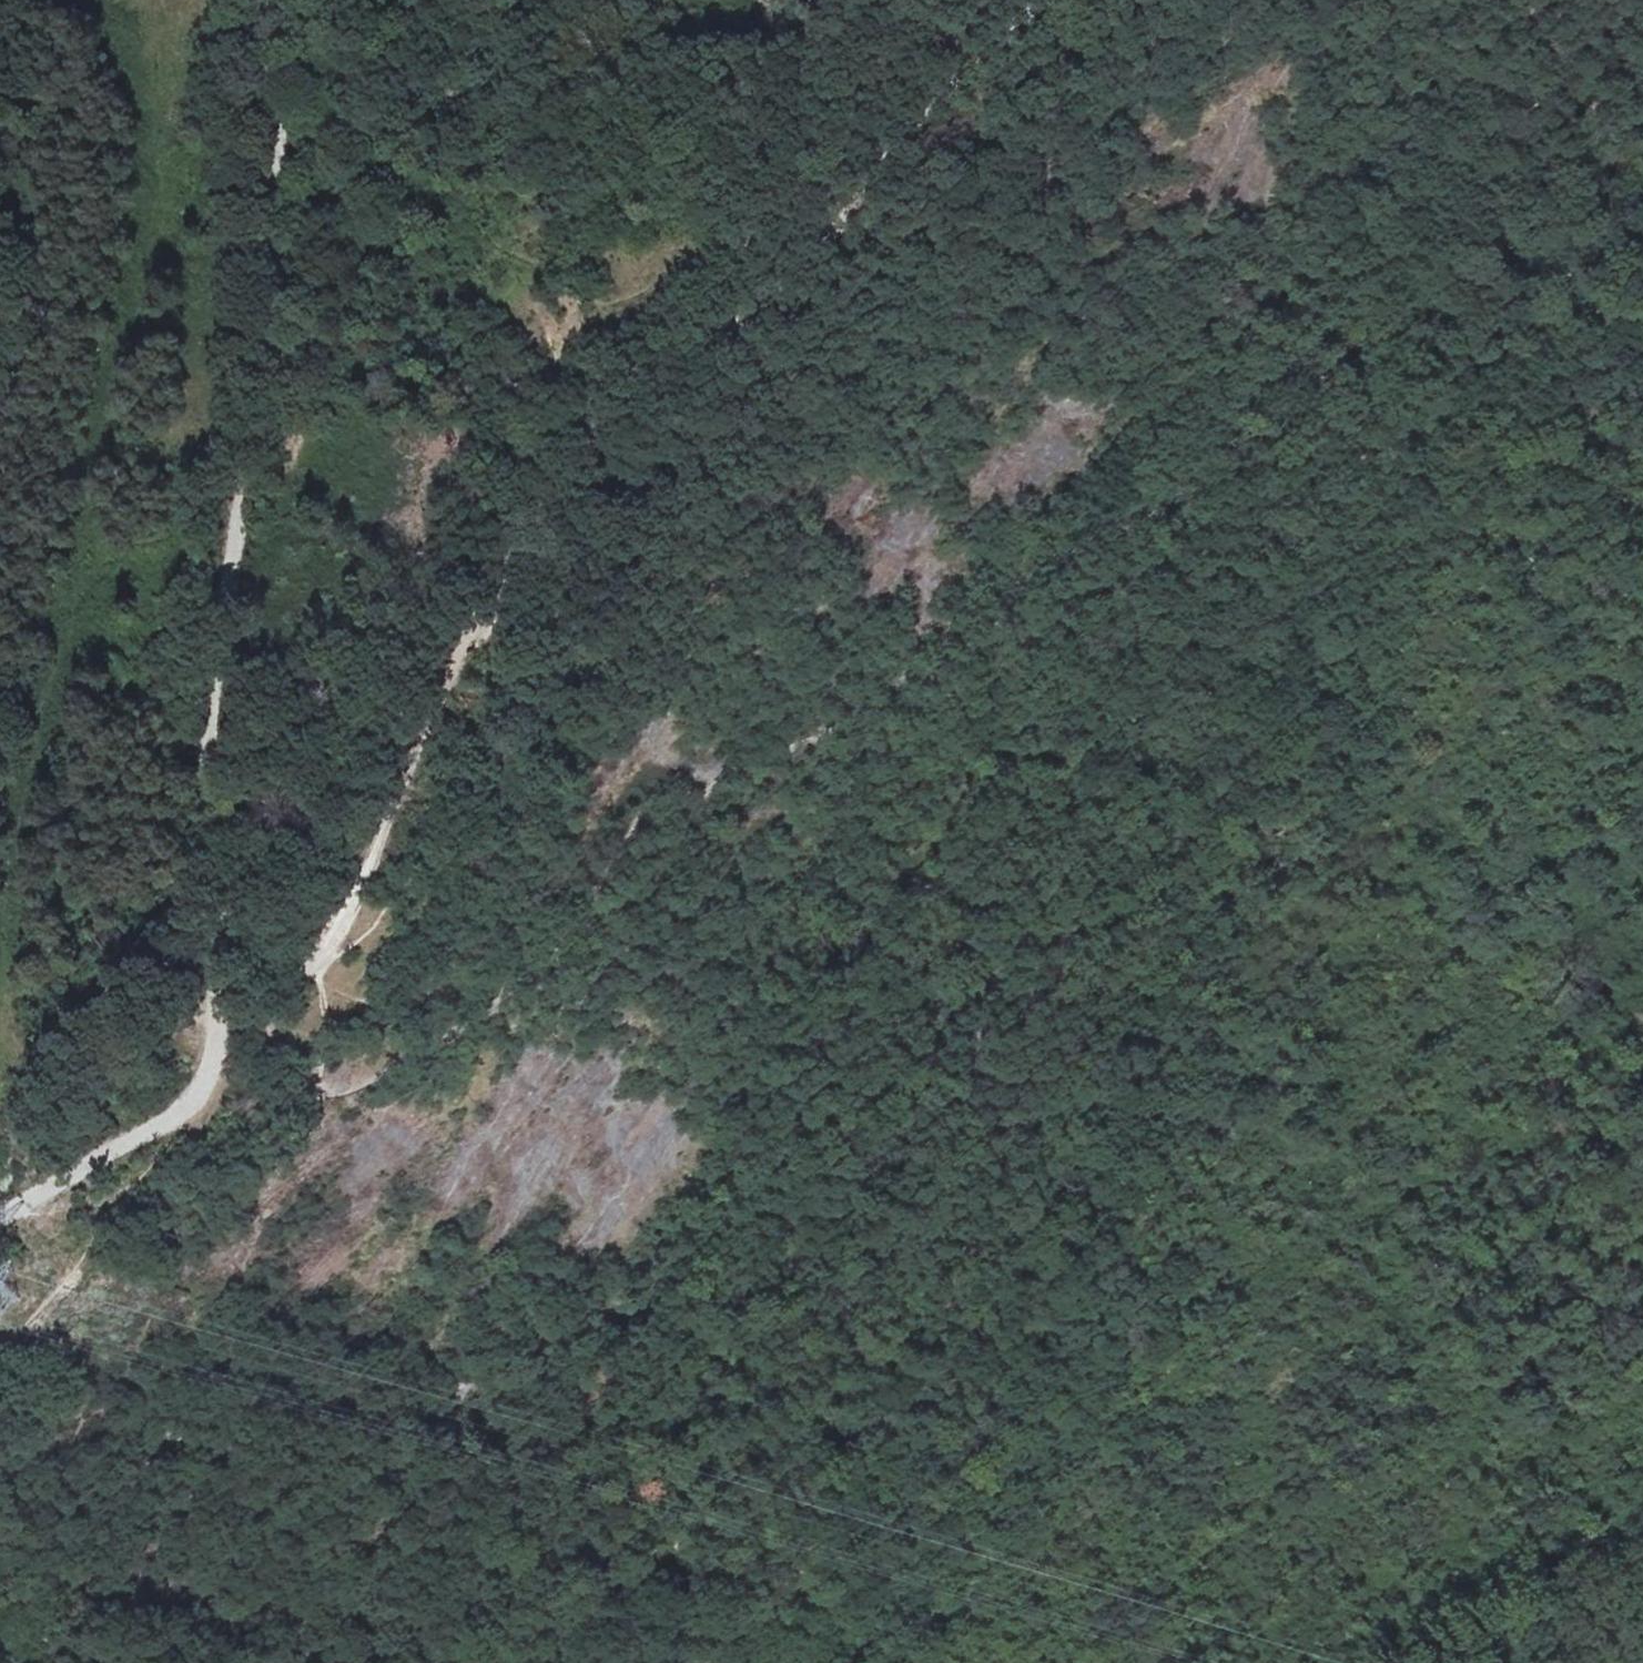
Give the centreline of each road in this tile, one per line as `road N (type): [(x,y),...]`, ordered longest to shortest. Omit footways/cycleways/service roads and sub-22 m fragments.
road 1 (track): [(1039,0),(911,122),(793,282),(721,341),(606,388),(544,477),(500,586),(318,966)]
road 2 (track): [(226,926),(214,869),(214,606),(259,309),(246,0)]
road 3 (track): [(224,1028),(210,1072),(183,1110),(0,1216)]

